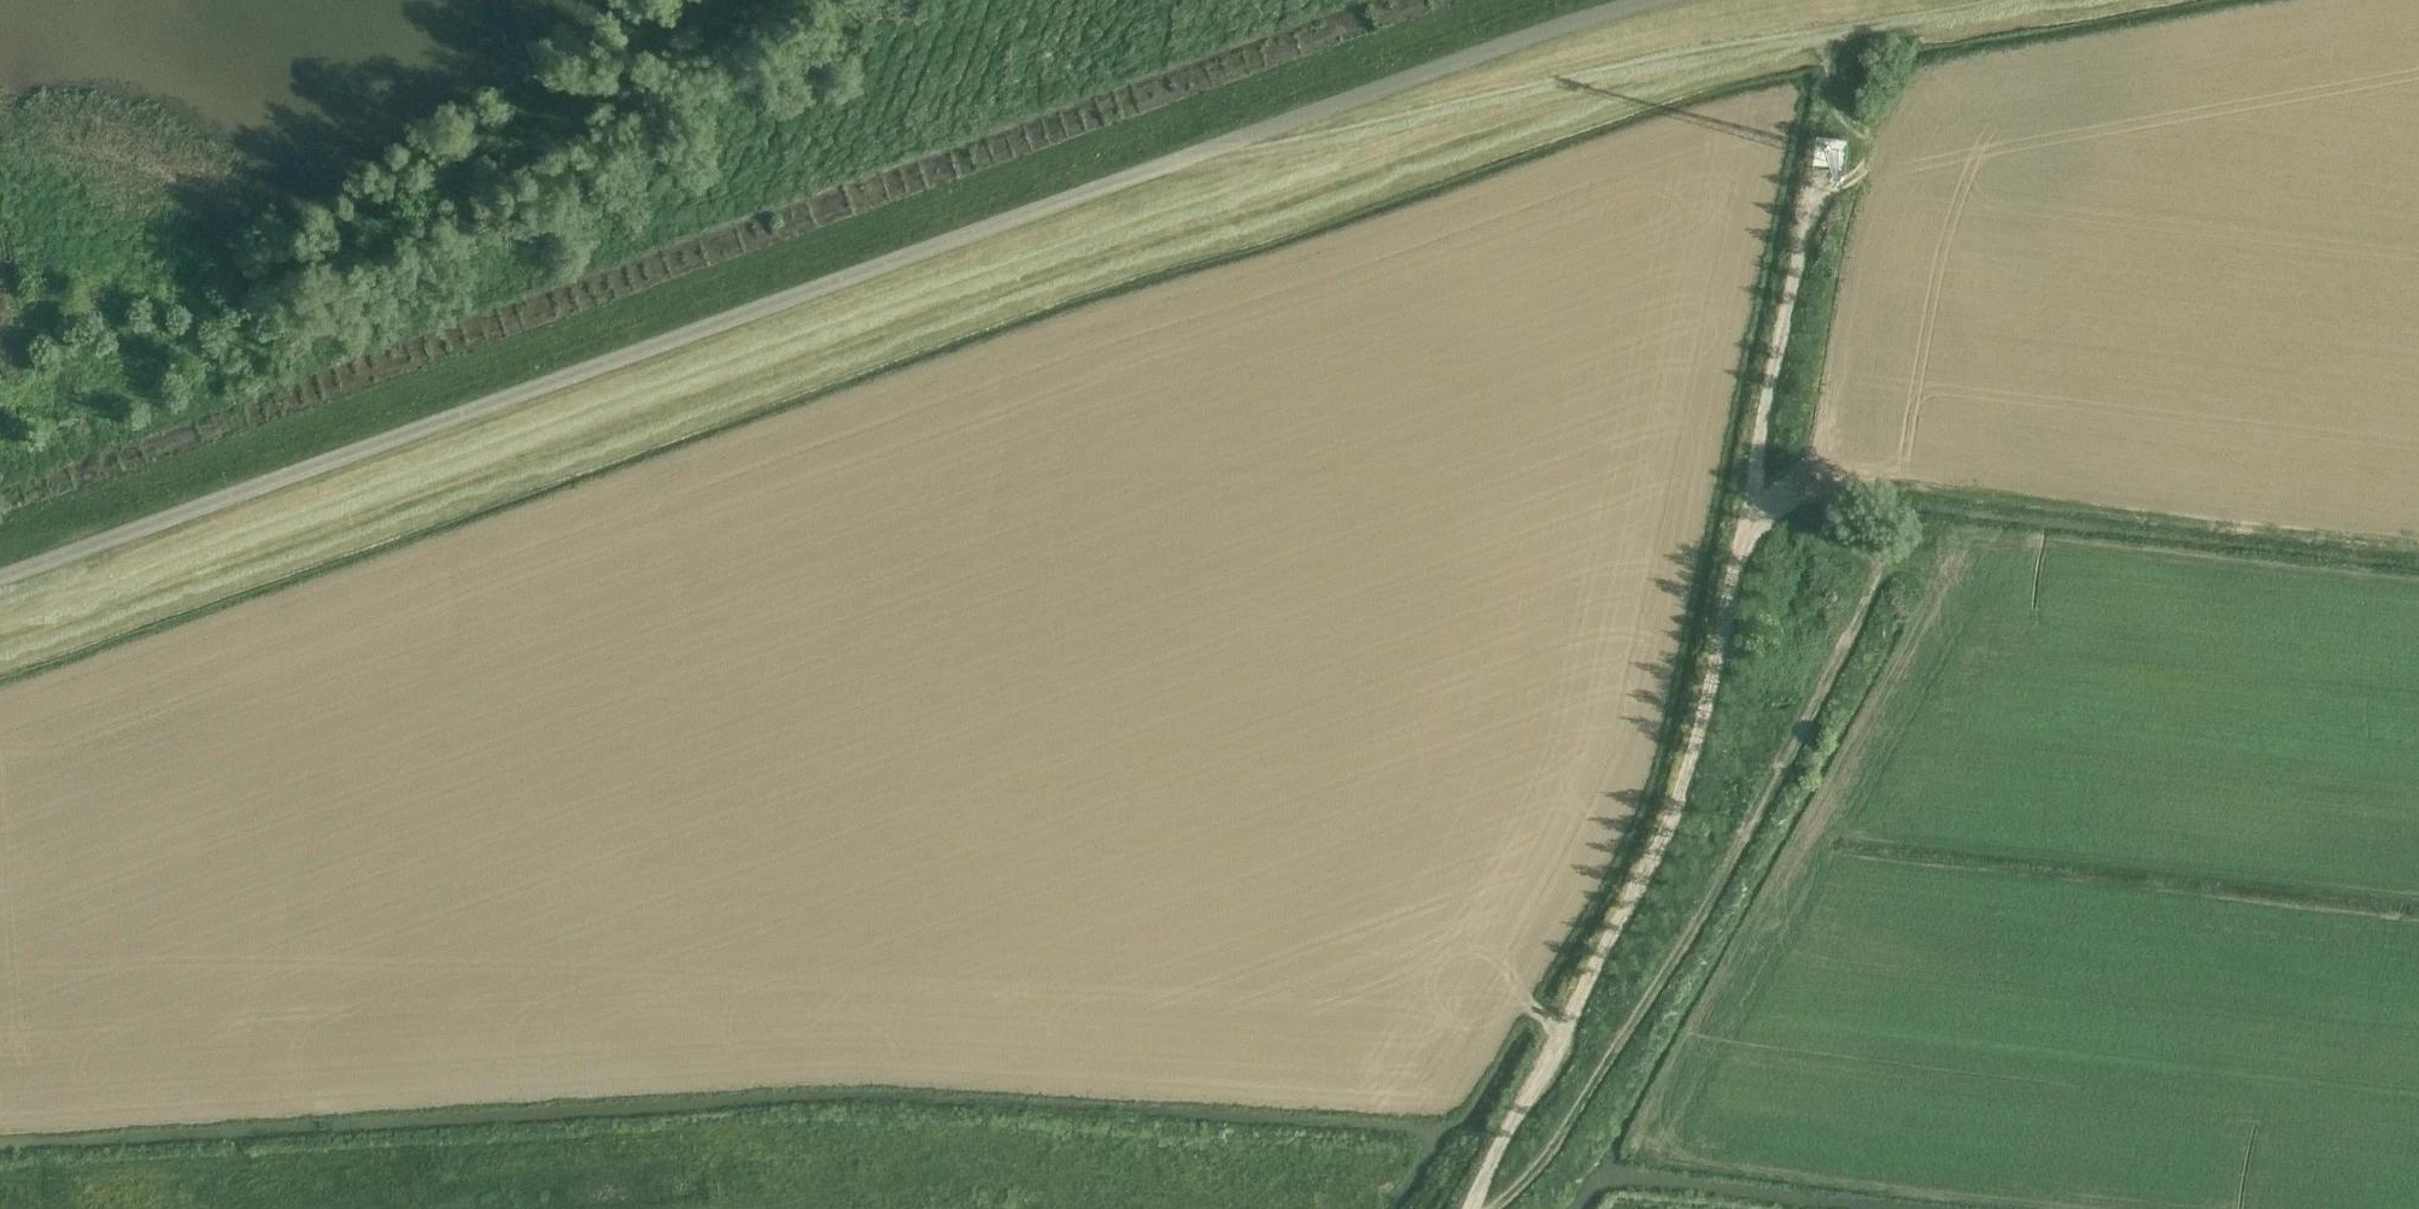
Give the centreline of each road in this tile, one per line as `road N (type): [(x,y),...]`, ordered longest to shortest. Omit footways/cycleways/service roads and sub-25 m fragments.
road 1 (unclassified): [(1637,0),(0,578)]
road 2 (track): [(2028,0),(1840,36),(1834,115),(1690,789),(1615,949),(1472,1208)]
road 3 (track): [(1200,150),(1840,36)]

